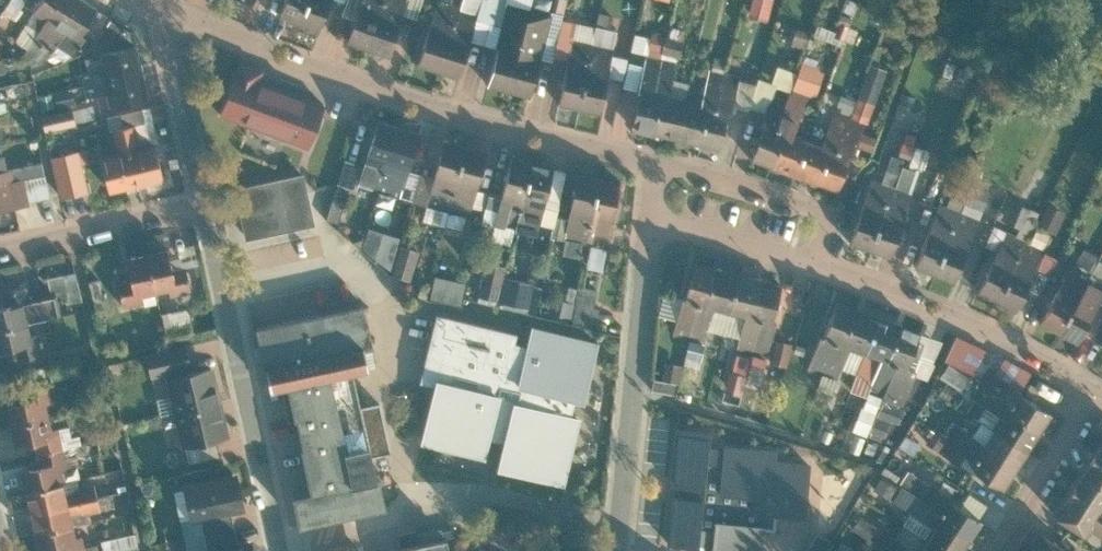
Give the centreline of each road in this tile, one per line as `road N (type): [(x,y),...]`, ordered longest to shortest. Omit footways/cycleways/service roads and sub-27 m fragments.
road 1 (residential): [(650,223),(658,167),(362,95),(167,16)]
road 2 (residential): [(1100,395),(958,322),(650,223)]
road 3 (residential): [(206,208),(282,550)]
road 4 (residential): [(613,550),(650,223)]
road 5 (residential): [(0,252),(206,208)]
road 6 (residential): [(167,16),(206,208)]
road 7 (residential): [(1002,550),(1100,395)]

